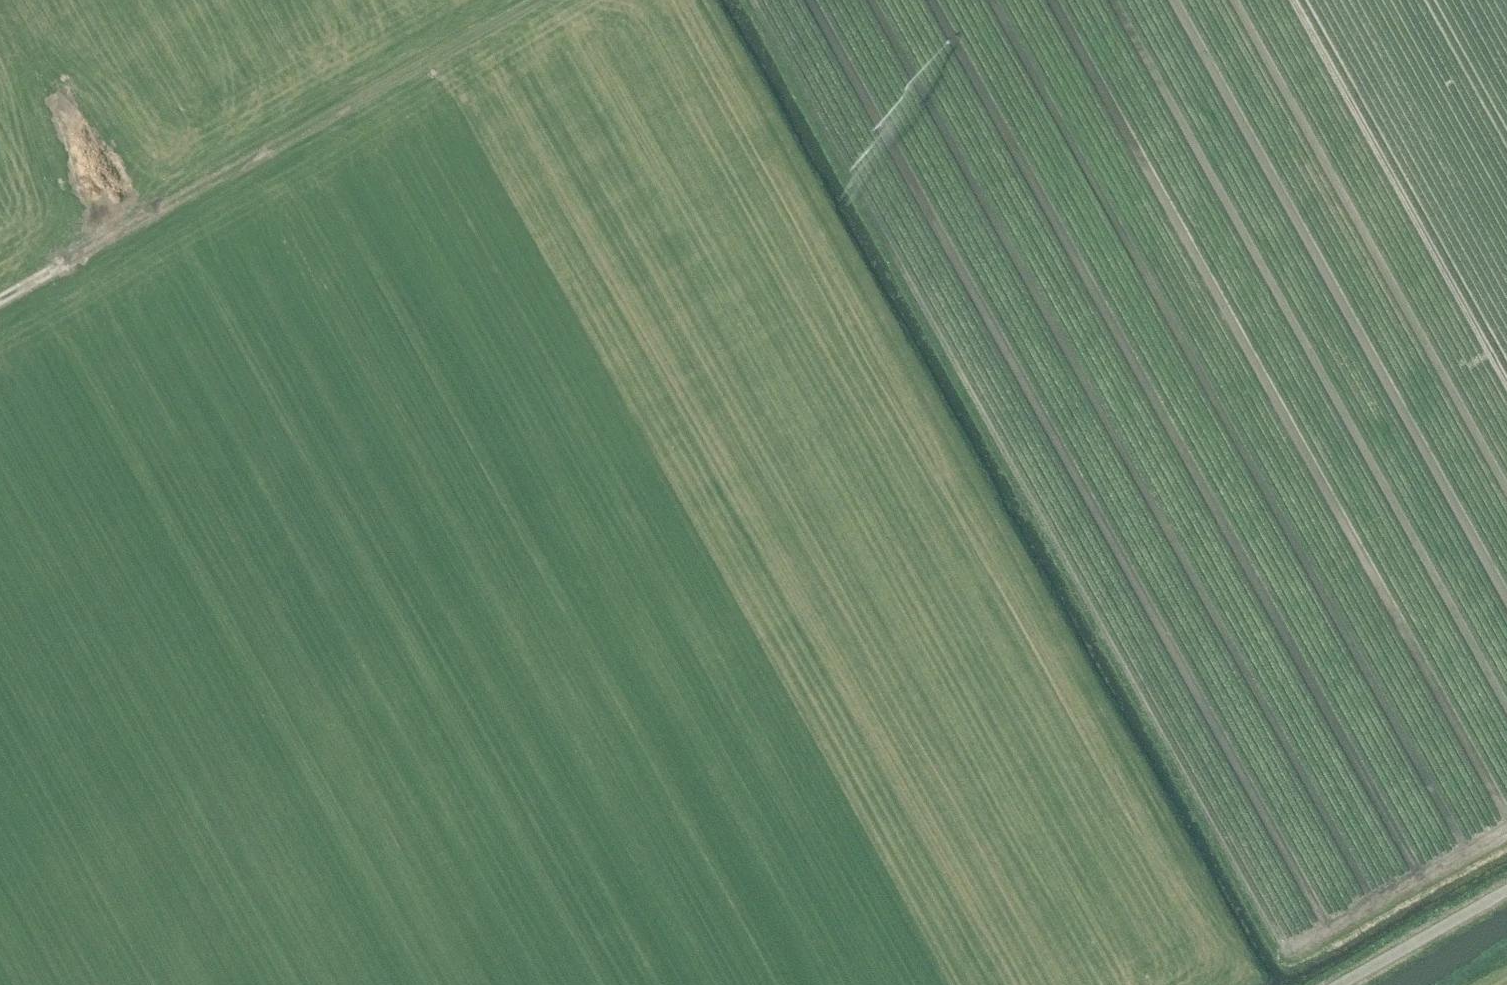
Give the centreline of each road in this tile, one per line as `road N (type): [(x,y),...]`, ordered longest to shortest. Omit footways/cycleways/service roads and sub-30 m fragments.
road 1 (track): [(0,299),(531,0)]
road 2 (unclassified): [(1346,984),(1506,890)]

